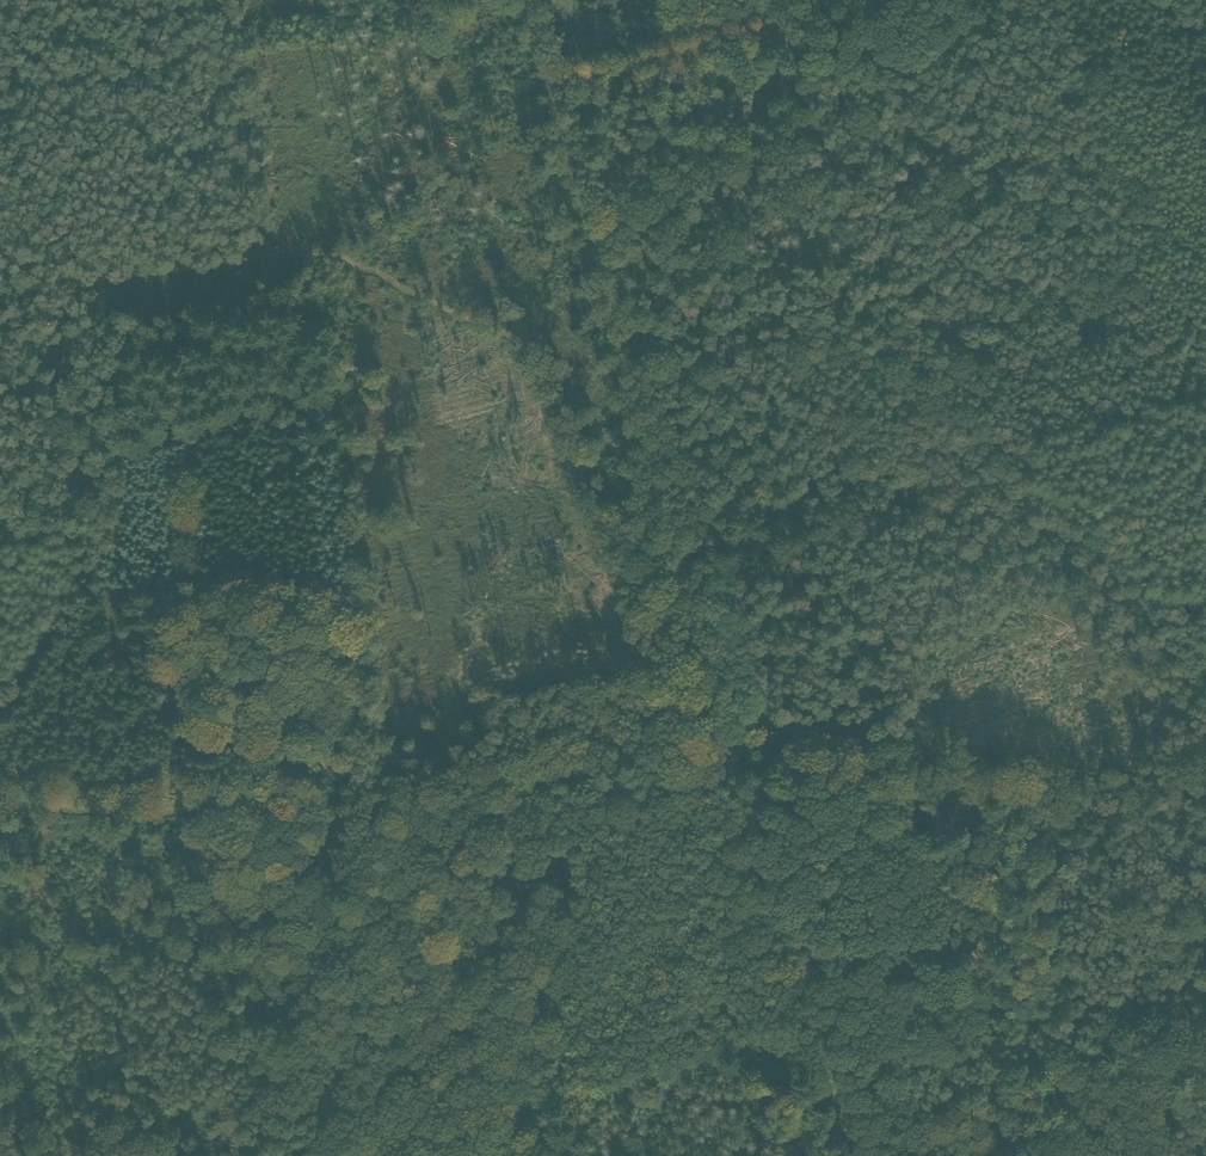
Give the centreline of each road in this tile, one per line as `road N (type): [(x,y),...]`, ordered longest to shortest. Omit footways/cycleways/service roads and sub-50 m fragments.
road 1 (unclassified): [(525,0),(737,749)]
road 2 (track): [(737,749),(305,800),(178,808),(0,804)]
road 3 (track): [(737,749),(1205,789)]
road 4 (unclassified): [(857,1155),(737,749)]

